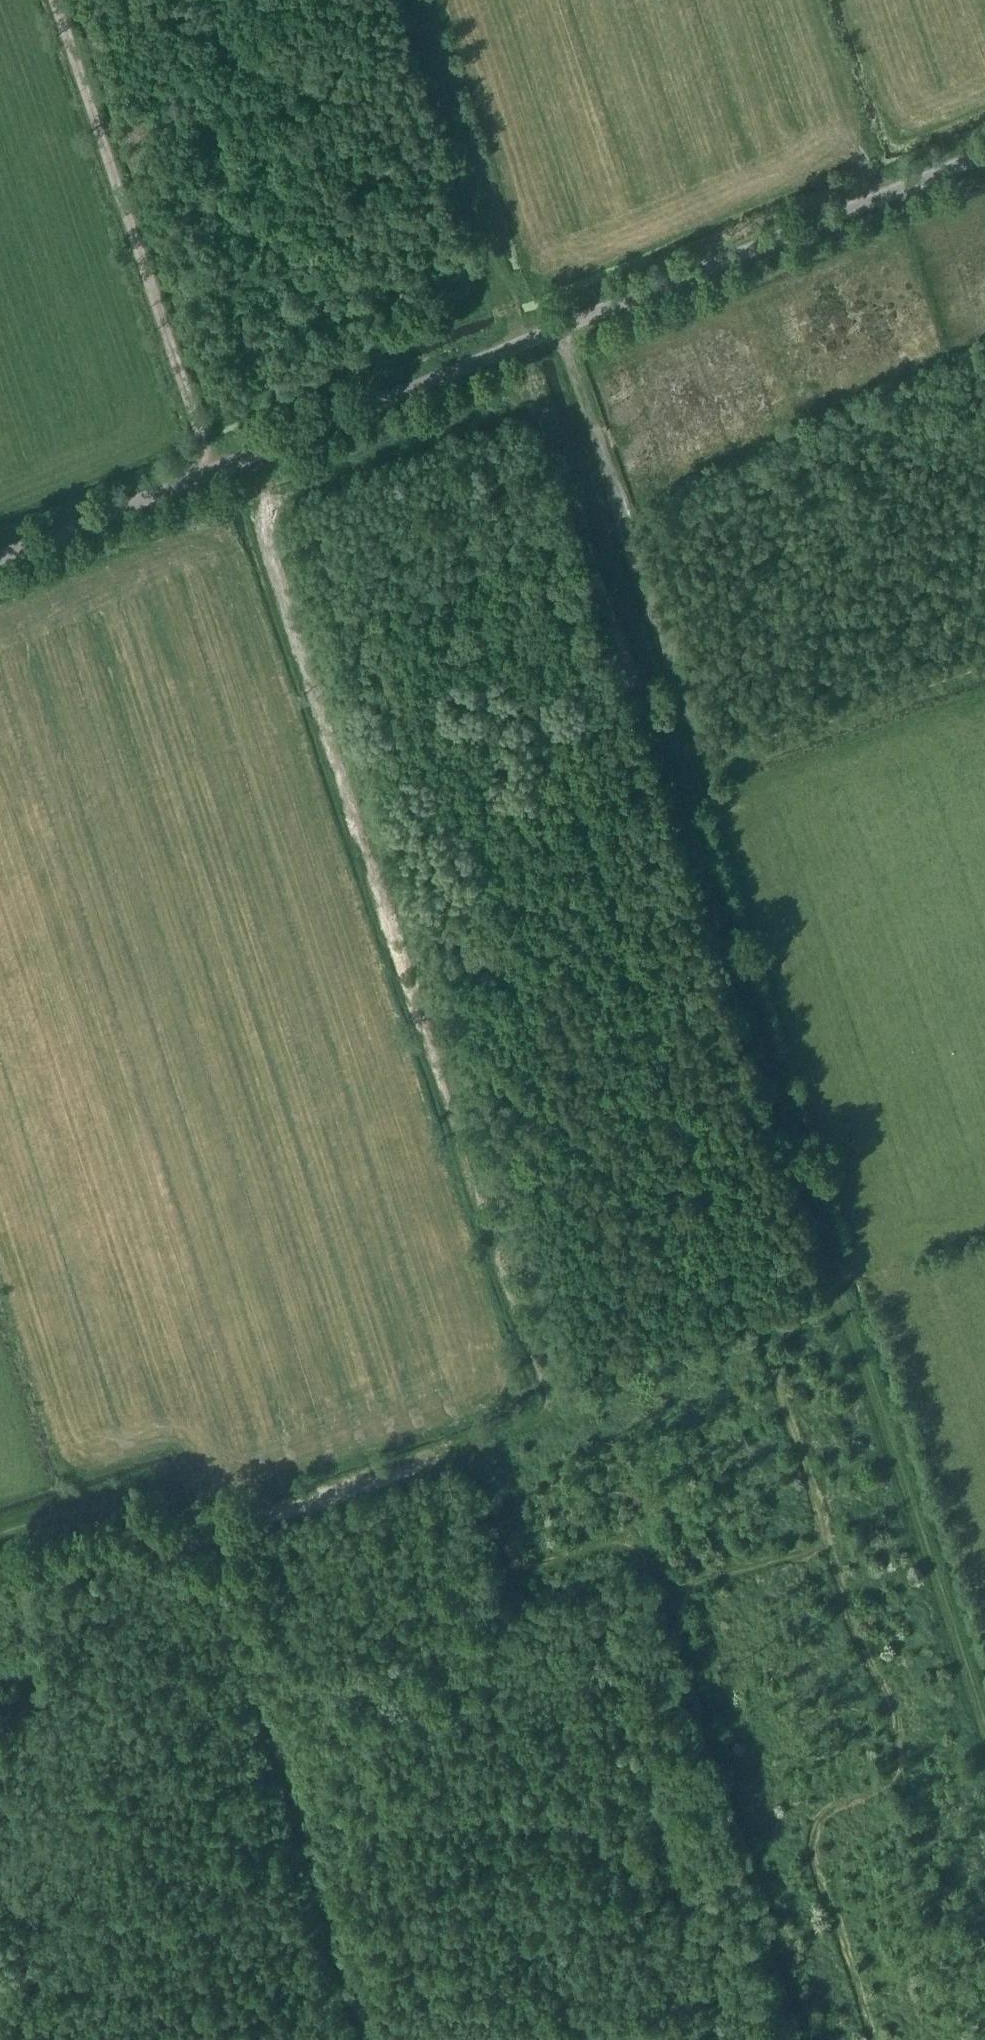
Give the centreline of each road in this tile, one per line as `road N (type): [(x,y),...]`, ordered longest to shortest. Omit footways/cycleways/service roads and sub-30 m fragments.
road 1 (unclassified): [(0,556),(984,151)]
road 2 (track): [(216,470),(59,0)]

